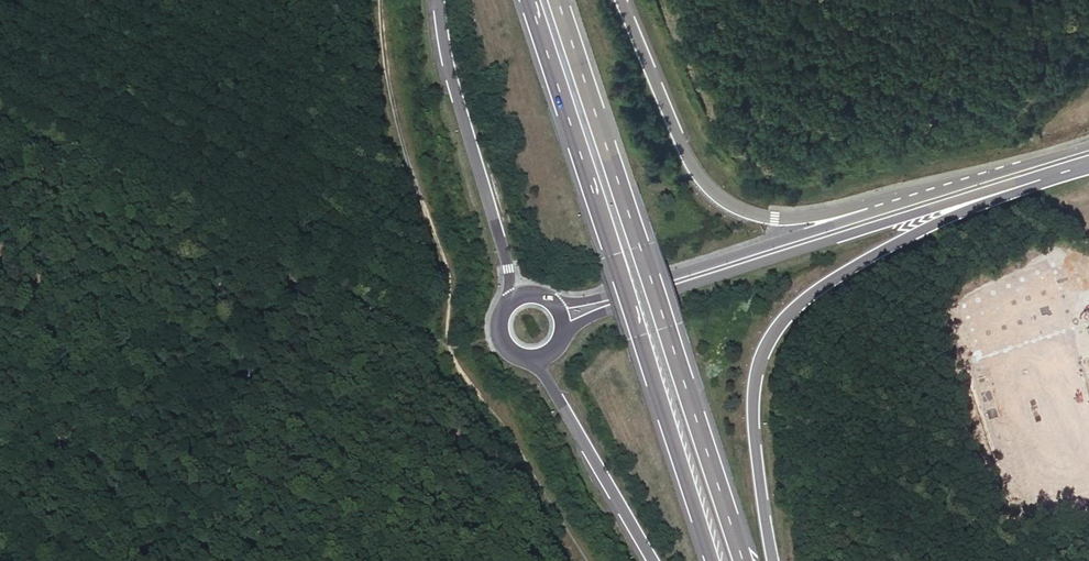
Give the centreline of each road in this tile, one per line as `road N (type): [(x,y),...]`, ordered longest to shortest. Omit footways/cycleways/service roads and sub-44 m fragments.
road 1 (track): [(586,560),(460,378),(450,350),(450,284),(388,137),(372,0)]
road 2 (trunk): [(527,0),(713,560)]
road 3 (trunk): [(743,560),(560,0)]
road 4 (trunk): [(775,560),(752,394),(778,324),(840,273),(1025,184)]
road 5 (tertiary): [(563,333),(604,311),(1025,184)]
road 6 (trunk): [(830,226),(747,212),(709,189),(680,143),(621,0)]
road 7 (trunk): [(439,0),(456,94),(507,268),(507,302)]
road 8 (tertiary): [(830,226),(556,305)]
road 9 (tertiary): [(1088,145),(830,226)]
road 10 (trunk): [(536,358),(654,560)]

